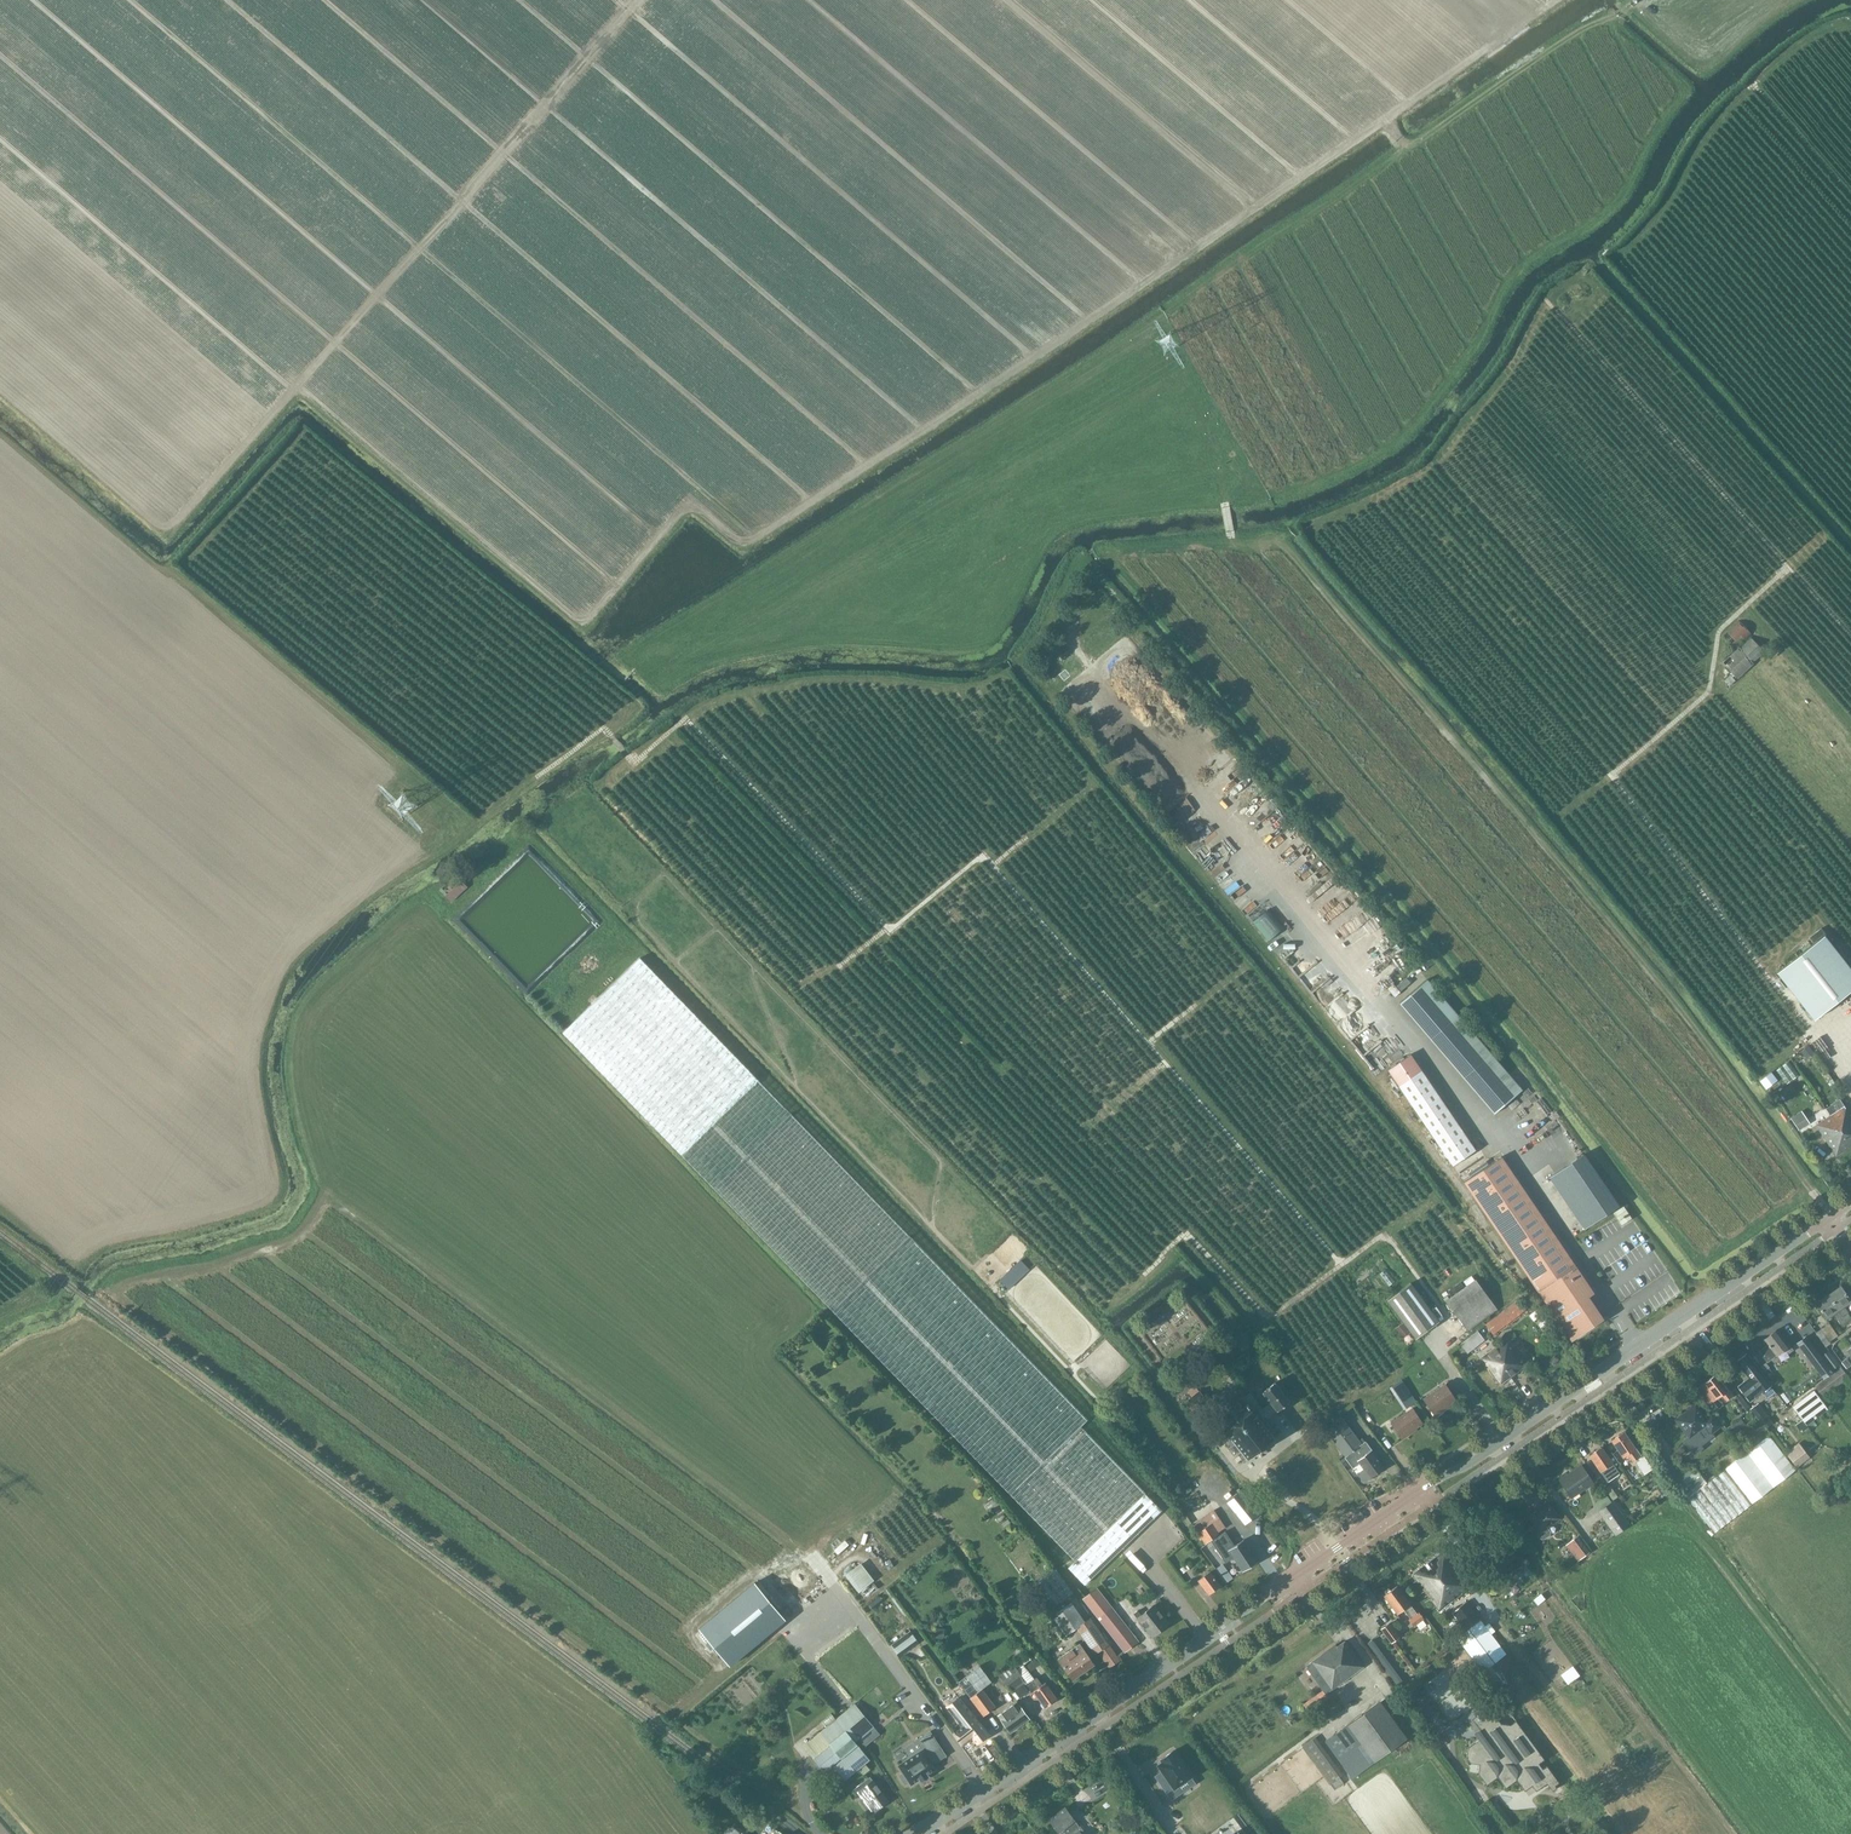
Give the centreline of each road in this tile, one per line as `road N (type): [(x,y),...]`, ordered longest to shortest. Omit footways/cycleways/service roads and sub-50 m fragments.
road 1 (track): [(1511,1452),(1438,1350),(1451,1324),(1384,1236),(1342,1264),(984,857),(891,929),(687,719),(634,763),(604,728),(537,776)]
road 2 (tertiary): [(916,1833),(1638,1346)]
road 3 (unclassified): [(1638,1346),(1502,1139),(1144,704)]
road 4 (tertiary): [(1638,1346),(1828,1217)]
road 5 (track): [(957,1688),(870,1564),(845,1561),(838,1588)]

